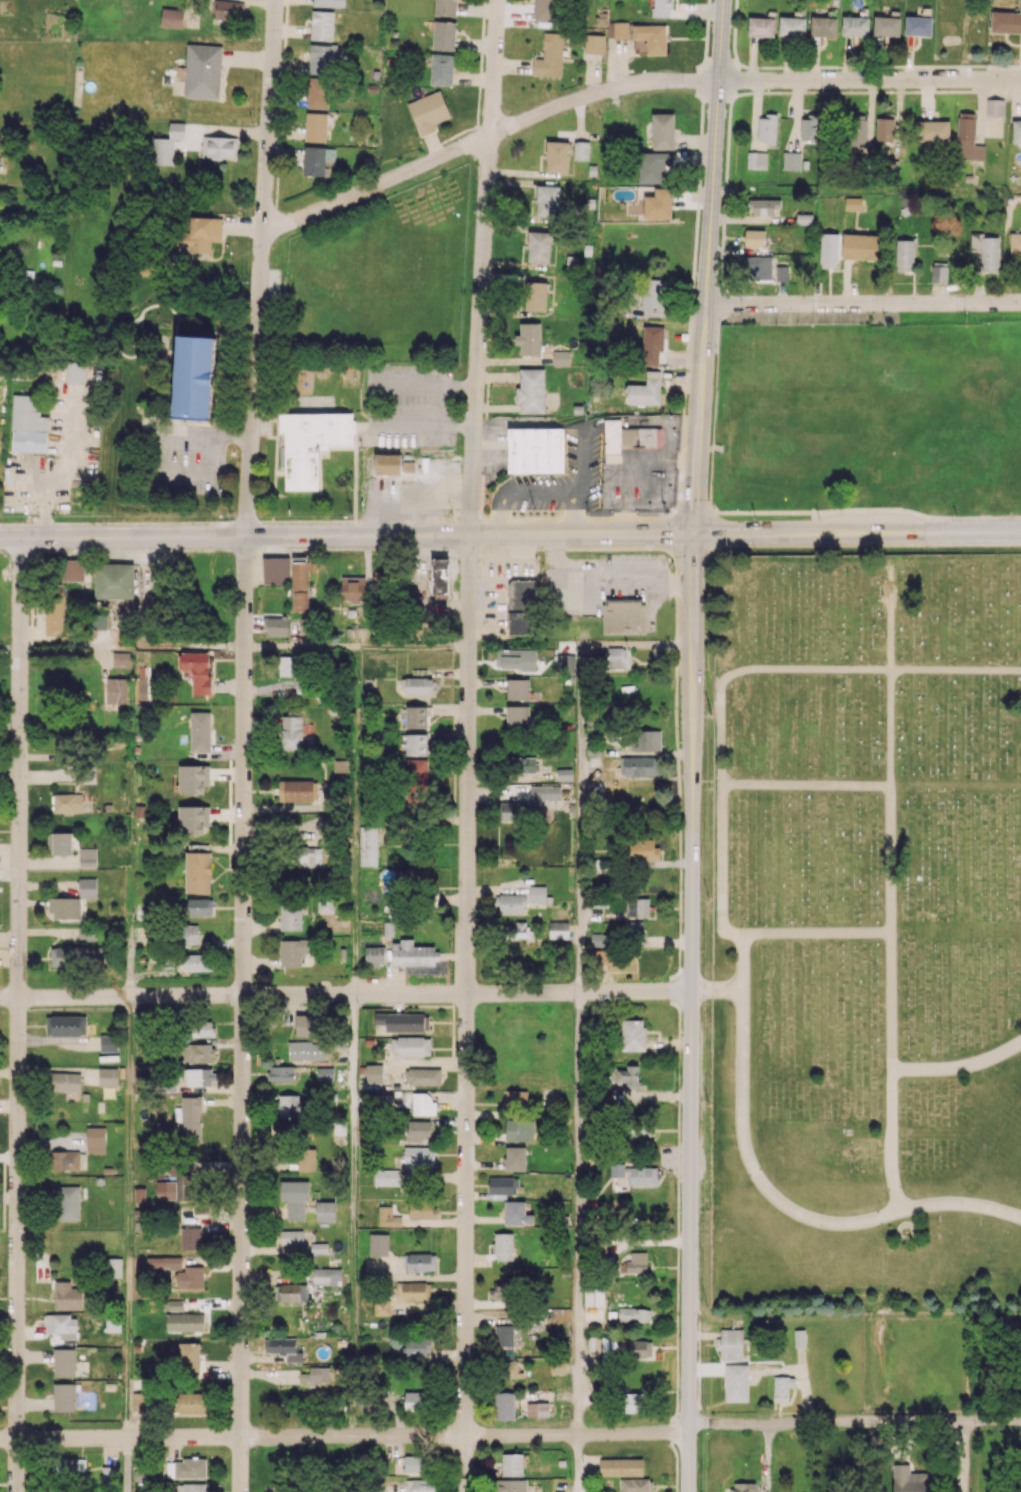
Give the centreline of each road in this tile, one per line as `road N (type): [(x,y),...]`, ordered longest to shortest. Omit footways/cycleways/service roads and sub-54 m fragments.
road 1 (secondary): [(1020,531),(0,538)]
road 2 (secondary): [(694,534),(688,1491)]
road 3 (residential): [(468,535),(464,1491)]
road 4 (residential): [(245,536),(240,1491)]
road 5 (residential): [(20,538),(16,1491)]
road 6 (residential): [(691,990),(0,997)]
road 7 (residential): [(689,1428),(0,1438)]
road 8 (residential): [(276,0),(245,536)]
road 9 (residential): [(498,0),(468,535)]
road 10 (secondary): [(724,0),(694,534)]
road 11 (residential): [(719,81),(635,83),(567,102),(294,220),(263,221)]
road 12 (residential): [(1020,1421),(689,1428)]
road 13 (residential): [(1020,303),(706,304)]
road 14 (residential): [(1020,79),(719,81)]

